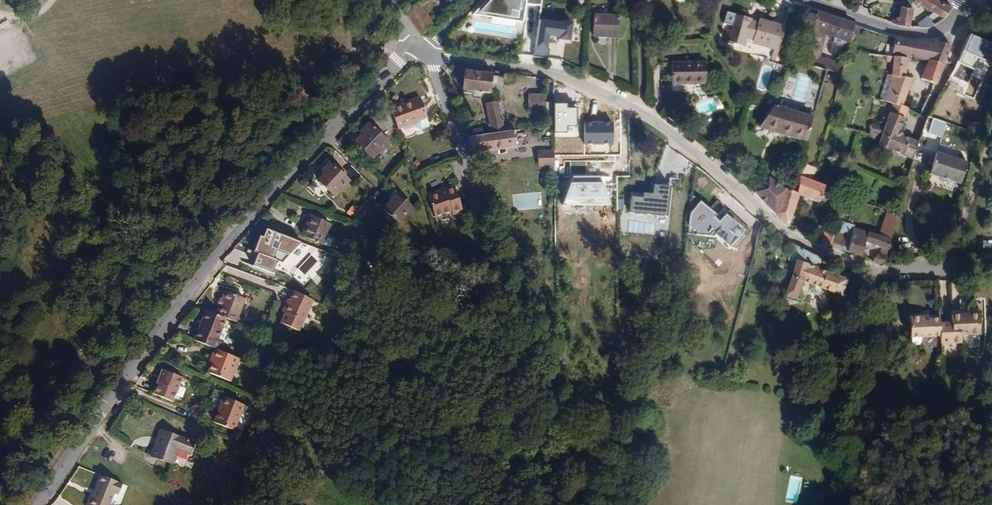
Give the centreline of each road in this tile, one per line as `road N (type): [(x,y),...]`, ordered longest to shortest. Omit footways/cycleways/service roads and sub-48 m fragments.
road 1 (residential): [(991,265),(878,271),(822,252),(742,207),(698,153),(630,105),(548,72),(421,50)]
road 2 (residential): [(23,504),(186,291),(400,61),(421,50)]
road 3 (track): [(538,504),(533,364),(466,156)]
road 4 (residential): [(812,0),(917,36),(958,20)]

